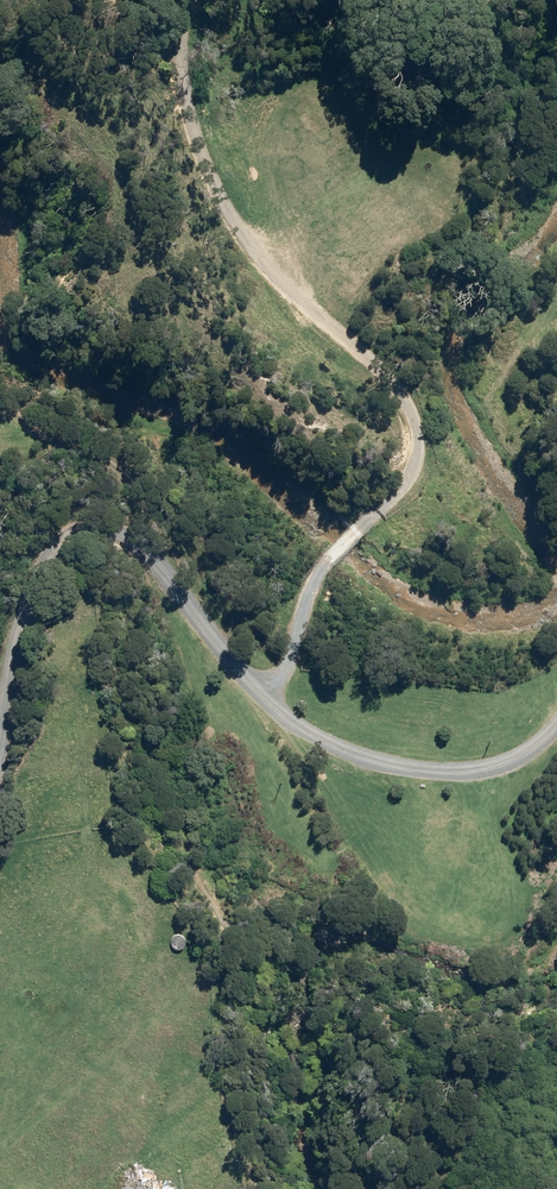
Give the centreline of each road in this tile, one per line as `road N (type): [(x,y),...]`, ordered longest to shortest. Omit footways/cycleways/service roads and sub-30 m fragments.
road 1 (track): [(190,0),(184,39),(198,133),(228,214),(296,294),(400,383),(421,422),(411,476),(316,577),(286,670),(272,681),(249,678)]
road 2 (unclassified): [(0,721),(35,569),(59,530),(90,520),(144,552),(285,717),(354,756),(475,771),(536,747),(556,723)]

